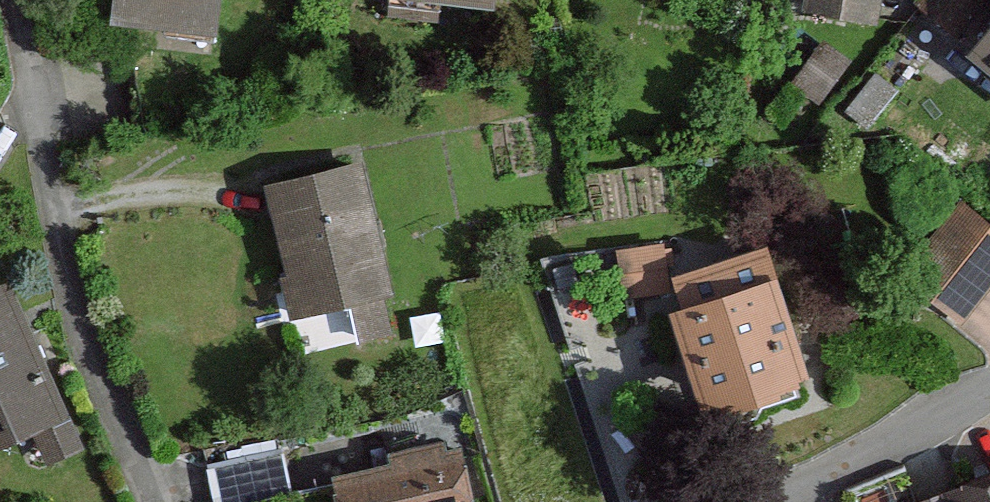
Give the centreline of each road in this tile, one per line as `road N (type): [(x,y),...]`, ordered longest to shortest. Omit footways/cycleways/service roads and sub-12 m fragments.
road 1 (residential): [(23,57),(55,270),(155,501)]
road 2 (residential): [(989,390),(727,501)]

